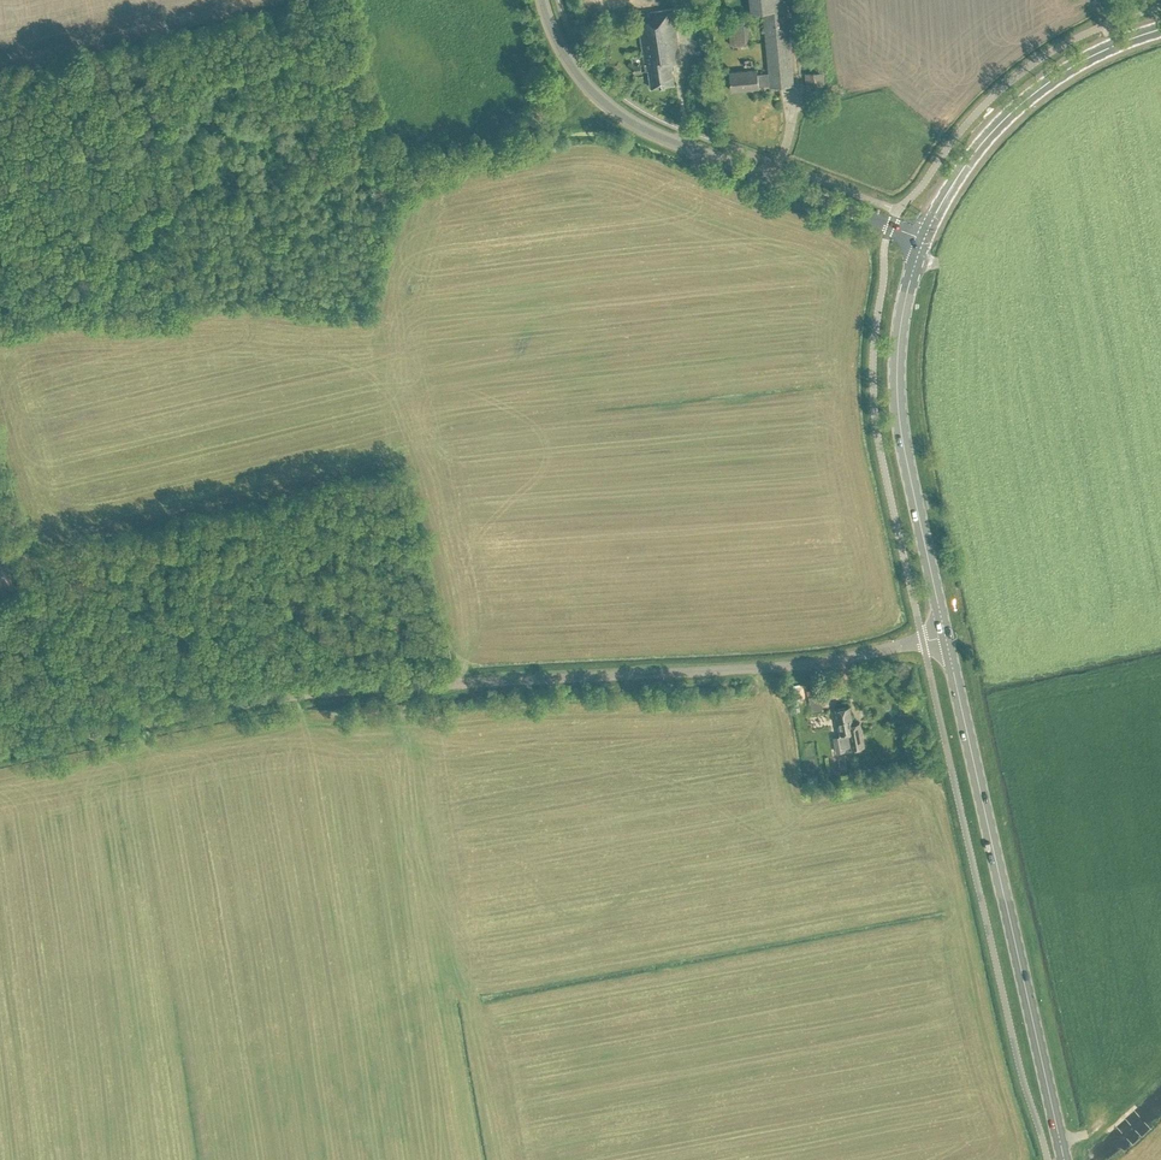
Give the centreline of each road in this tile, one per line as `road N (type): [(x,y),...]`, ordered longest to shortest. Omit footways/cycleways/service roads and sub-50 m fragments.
road 1 (unclassified): [(945,634),(785,665),(338,689),(0,751)]
road 2 (primary): [(1064,1159),(945,634)]
road 3 (tertiary): [(921,239),(632,121),(569,60),(542,0)]
road 4 (primary): [(945,634),(897,403),(899,332),(921,239)]
road 5 (primary): [(921,239),(967,161),(1008,115),(1094,52),(1160,28)]

